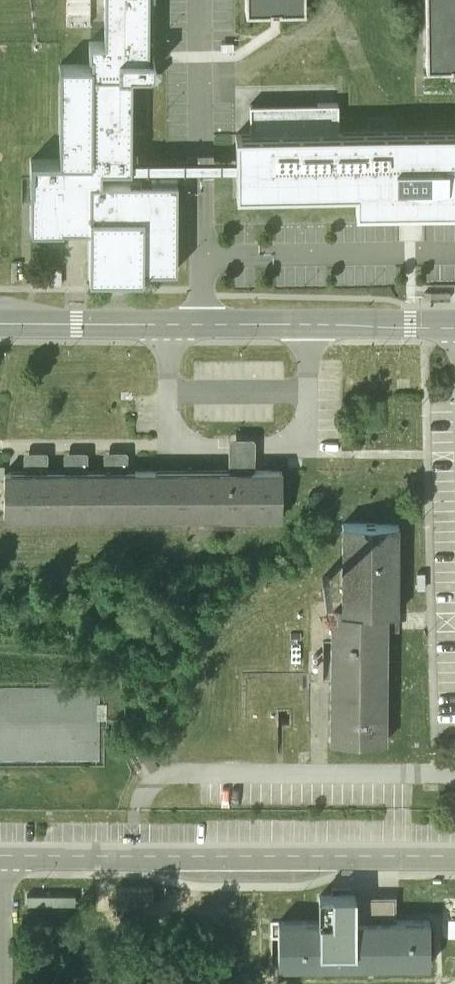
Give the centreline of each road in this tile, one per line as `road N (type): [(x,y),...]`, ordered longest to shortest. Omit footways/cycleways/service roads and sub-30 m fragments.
road 1 (unclassified): [(454,326),(0,323)]

